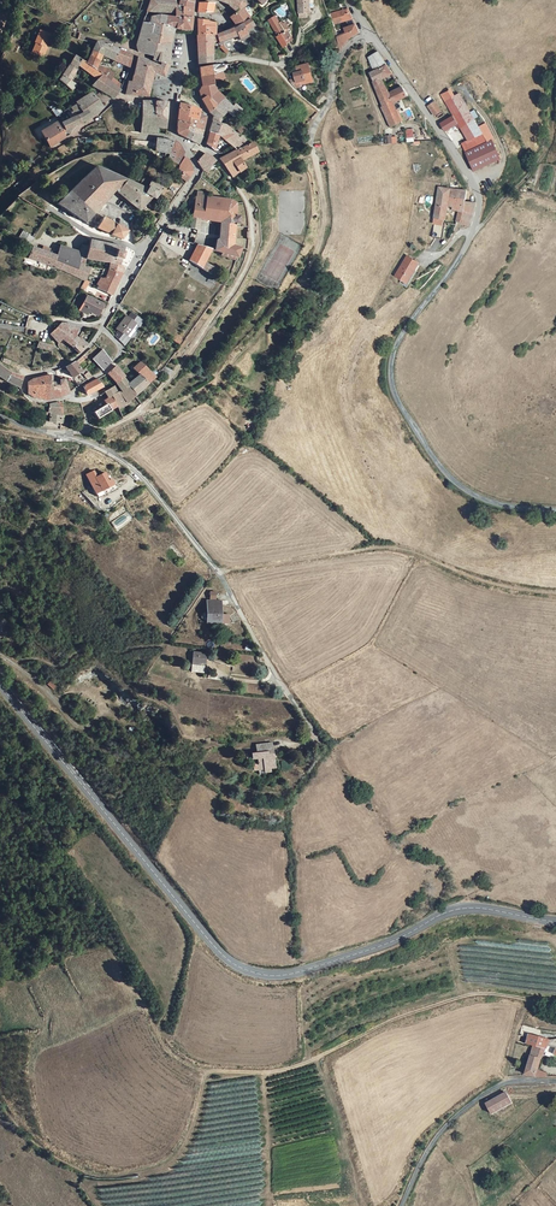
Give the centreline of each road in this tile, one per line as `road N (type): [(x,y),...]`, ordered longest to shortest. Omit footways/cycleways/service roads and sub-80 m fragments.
road 1 (secondary): [(555,921),(460,910),(382,946),(288,975),(242,970),(206,938),(0,683)]
road 2 (track): [(555,1005),(472,996),(314,1061),(206,1070),(187,1137),(167,1160),(130,1173),(68,1160),(31,1137),(0,1099)]
road 3 (unclassified): [(371,31),(479,198),(452,266),(395,346),(391,383),(451,481),(490,502),(555,512)]
road 4 (track): [(555,590),(504,583),(399,545),(219,574)]
road 5 (unclassified): [(0,416),(122,461),(219,574)]
road 6 (unclassified): [(555,1082),(505,1084),(457,1117),(429,1148),(399,1205)]
road 7 (unclassified): [(317,741),(219,574)]
road 8 (track): [(281,293),(309,255),(319,218),(313,151)]
road 9 (unclassified): [(371,31),(344,50),(313,151)]
road 10 (track): [(0,656),(75,729),(103,712)]
road 11 (residential): [(201,148),(202,104),(121,94)]

